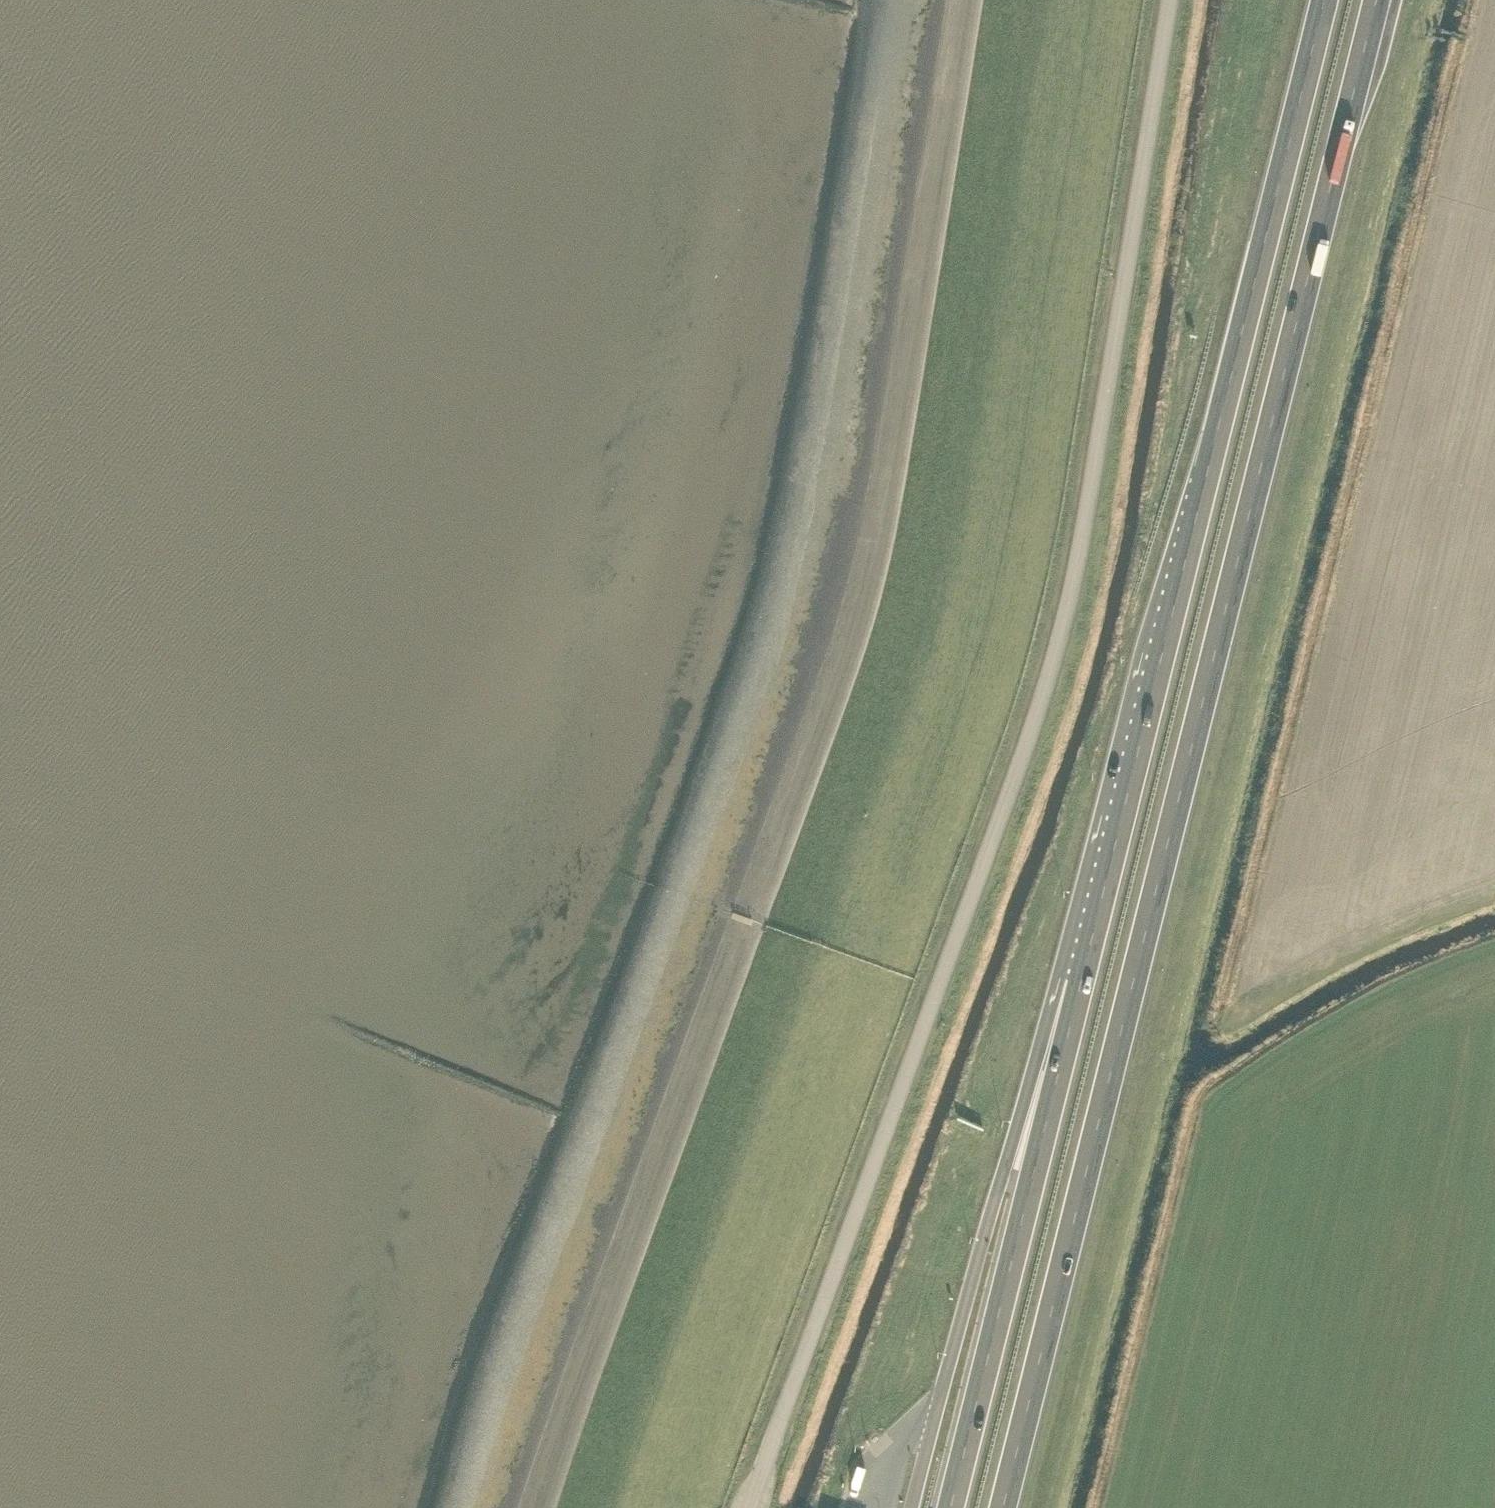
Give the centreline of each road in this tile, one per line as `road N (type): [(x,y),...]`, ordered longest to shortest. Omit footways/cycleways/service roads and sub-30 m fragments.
road 1 (unclassified): [(750,1507),(1062,643),(1171,0)]
road 2 (trunk): [(1003,1507),(1365,0)]
road 3 (trunk): [(1324,0),(1081,983)]
road 4 (trunk): [(1081,983),(951,1507)]
road 5 (trunk): [(1081,983),(1004,1167),(931,1432)]

